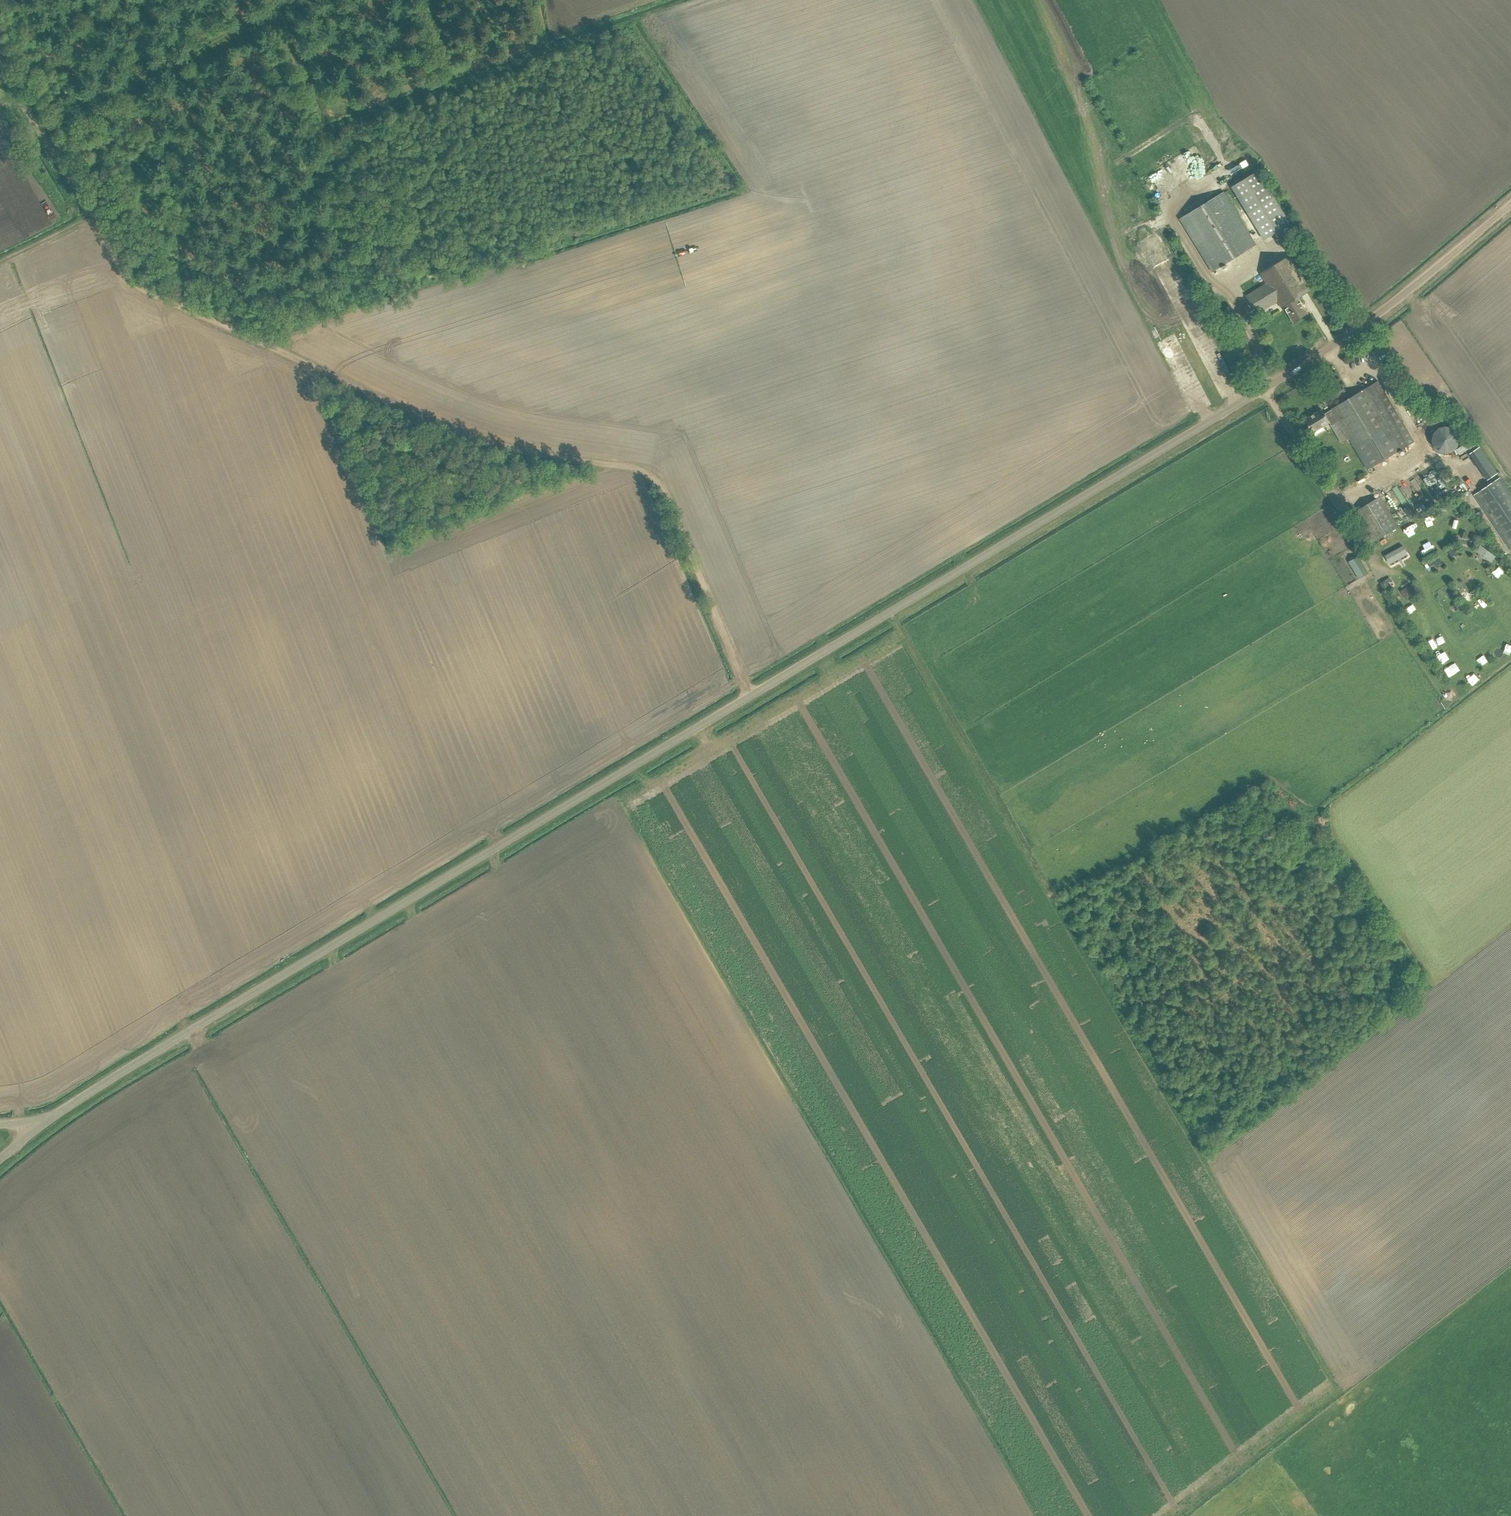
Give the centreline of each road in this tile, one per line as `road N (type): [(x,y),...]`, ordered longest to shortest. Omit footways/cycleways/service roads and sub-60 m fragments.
road 1 (unclassified): [(37,1128),(1315,357),(1510,202)]
road 2 (track): [(751,695),(651,475),(479,433),(121,279),(27,115)]

